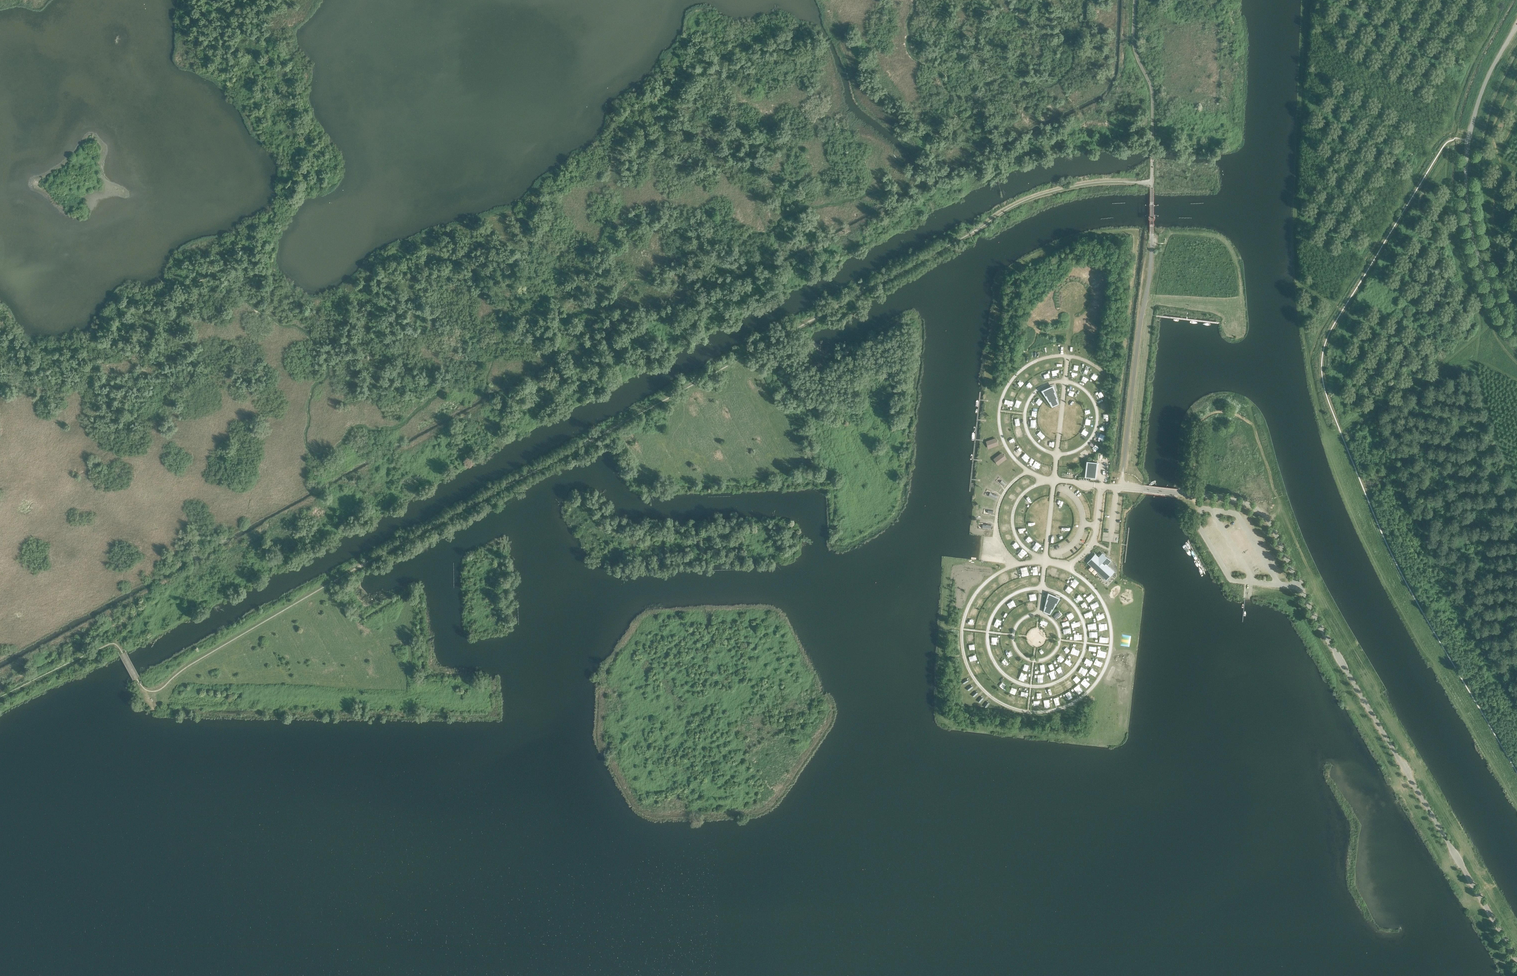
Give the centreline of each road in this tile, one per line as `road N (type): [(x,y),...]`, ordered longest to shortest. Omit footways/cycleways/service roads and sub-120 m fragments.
road 1 (unclassified): [(1516,960),(1318,624),(1273,526),(1241,502),(1121,487)]
road 2 (unclassified): [(1516,330),(1480,263),(1465,191),(1482,88),(1516,27)]

